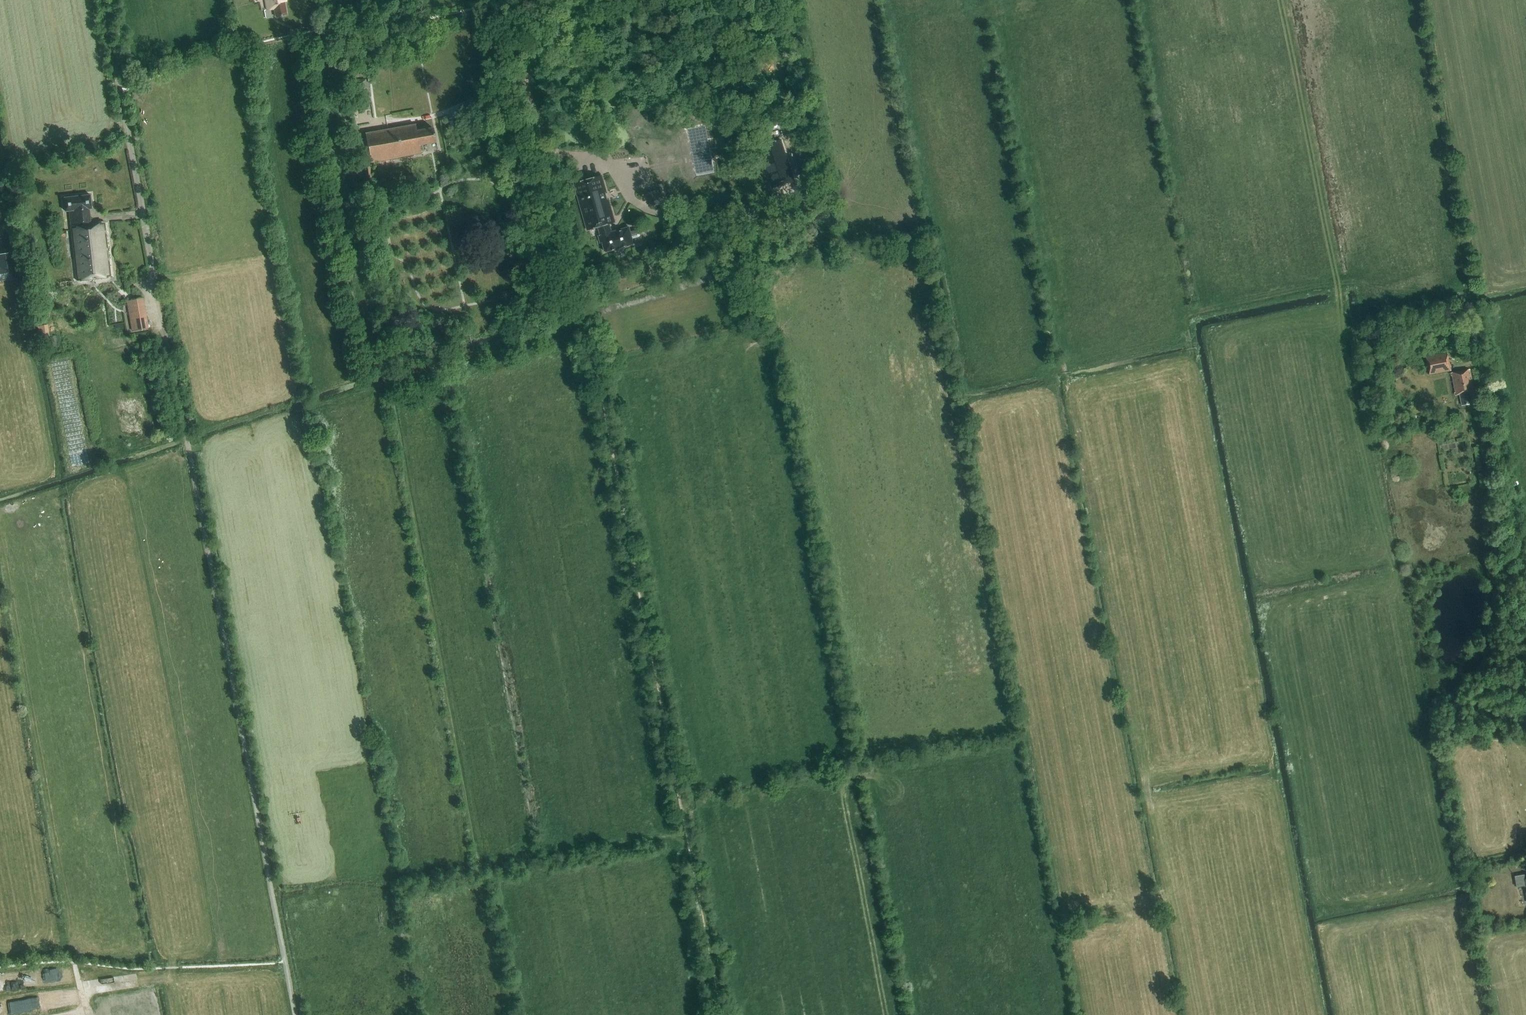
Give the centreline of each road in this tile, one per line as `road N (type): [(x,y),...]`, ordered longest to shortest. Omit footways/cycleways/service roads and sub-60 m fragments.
road 1 (track): [(284,963),(168,351)]
road 2 (unclassified): [(168,351),(102,0)]
road 3 (track): [(1525,581),(1485,364)]

